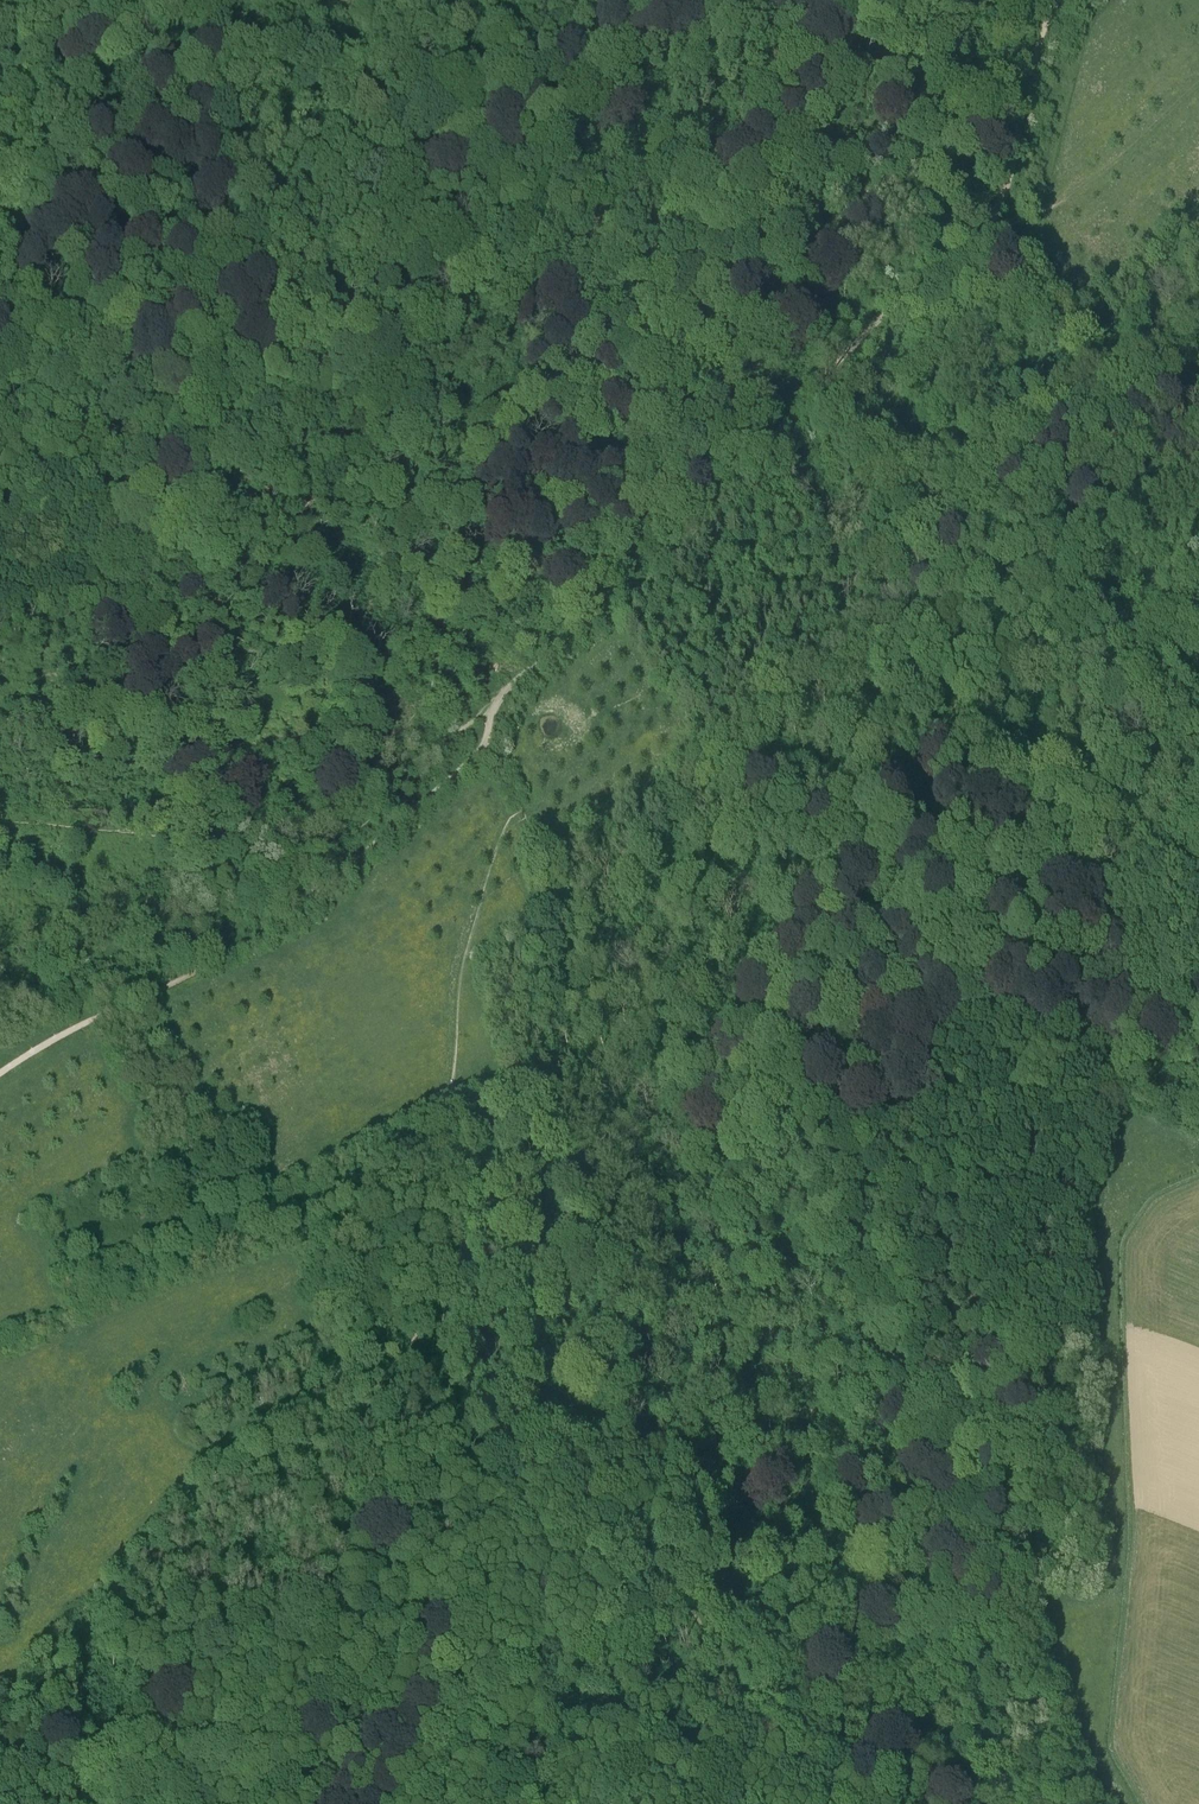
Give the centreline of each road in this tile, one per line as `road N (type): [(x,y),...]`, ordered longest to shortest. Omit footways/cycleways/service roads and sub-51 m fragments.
road 1 (track): [(0,1759),(250,1552),(498,1381),(543,1420),(840,1803)]
road 2 (track): [(493,712),(520,677),(656,575),(812,388),(985,221)]
road 3 (track): [(0,1074),(280,923)]
road 4 (track): [(280,923),(484,745)]
road 5 (track): [(985,221),(1005,192),(1057,0)]

